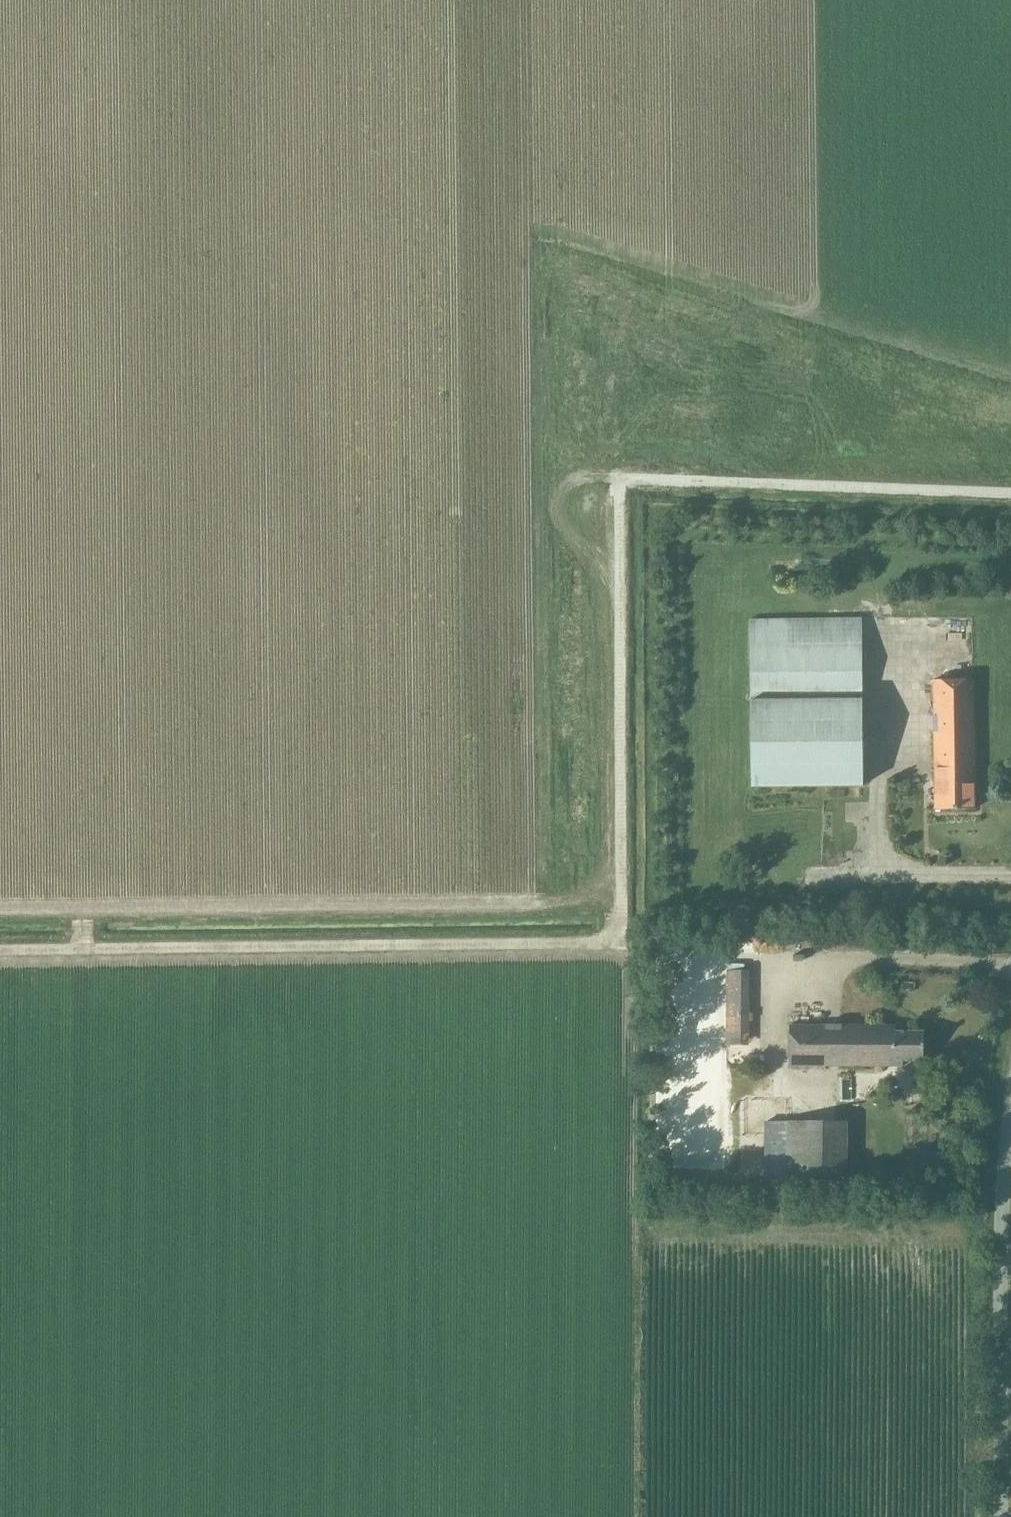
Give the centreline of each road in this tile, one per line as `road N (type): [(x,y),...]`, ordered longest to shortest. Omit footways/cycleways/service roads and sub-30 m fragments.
road 1 (unclassified): [(1001,1516),(1001,1234),(1010,1108)]

